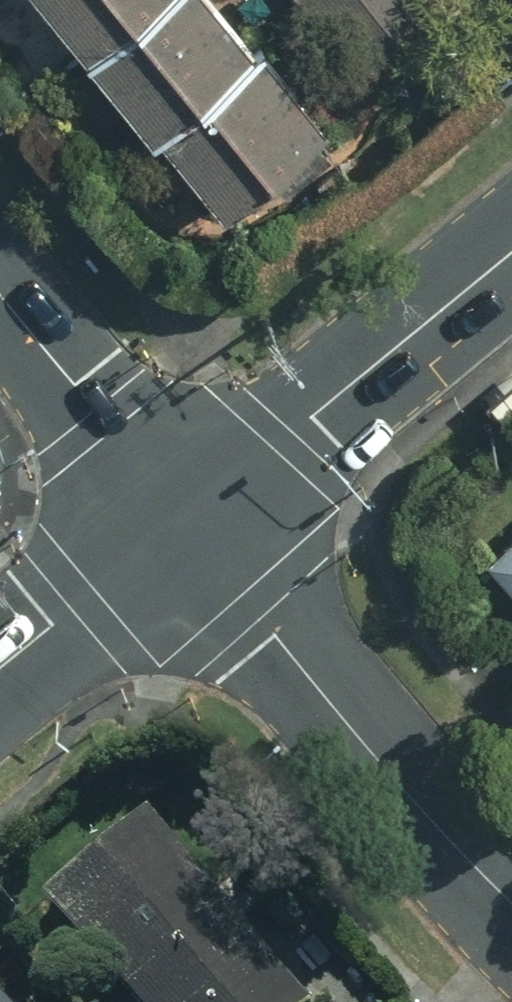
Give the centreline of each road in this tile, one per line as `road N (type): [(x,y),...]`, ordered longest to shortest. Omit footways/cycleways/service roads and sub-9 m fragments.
road 1 (tertiary): [(511,908),(179,511)]
road 2 (primary): [(511,243),(179,511)]
road 3 (tertiary): [(0,290),(179,511)]
road 4 (primary): [(179,511),(0,660)]

